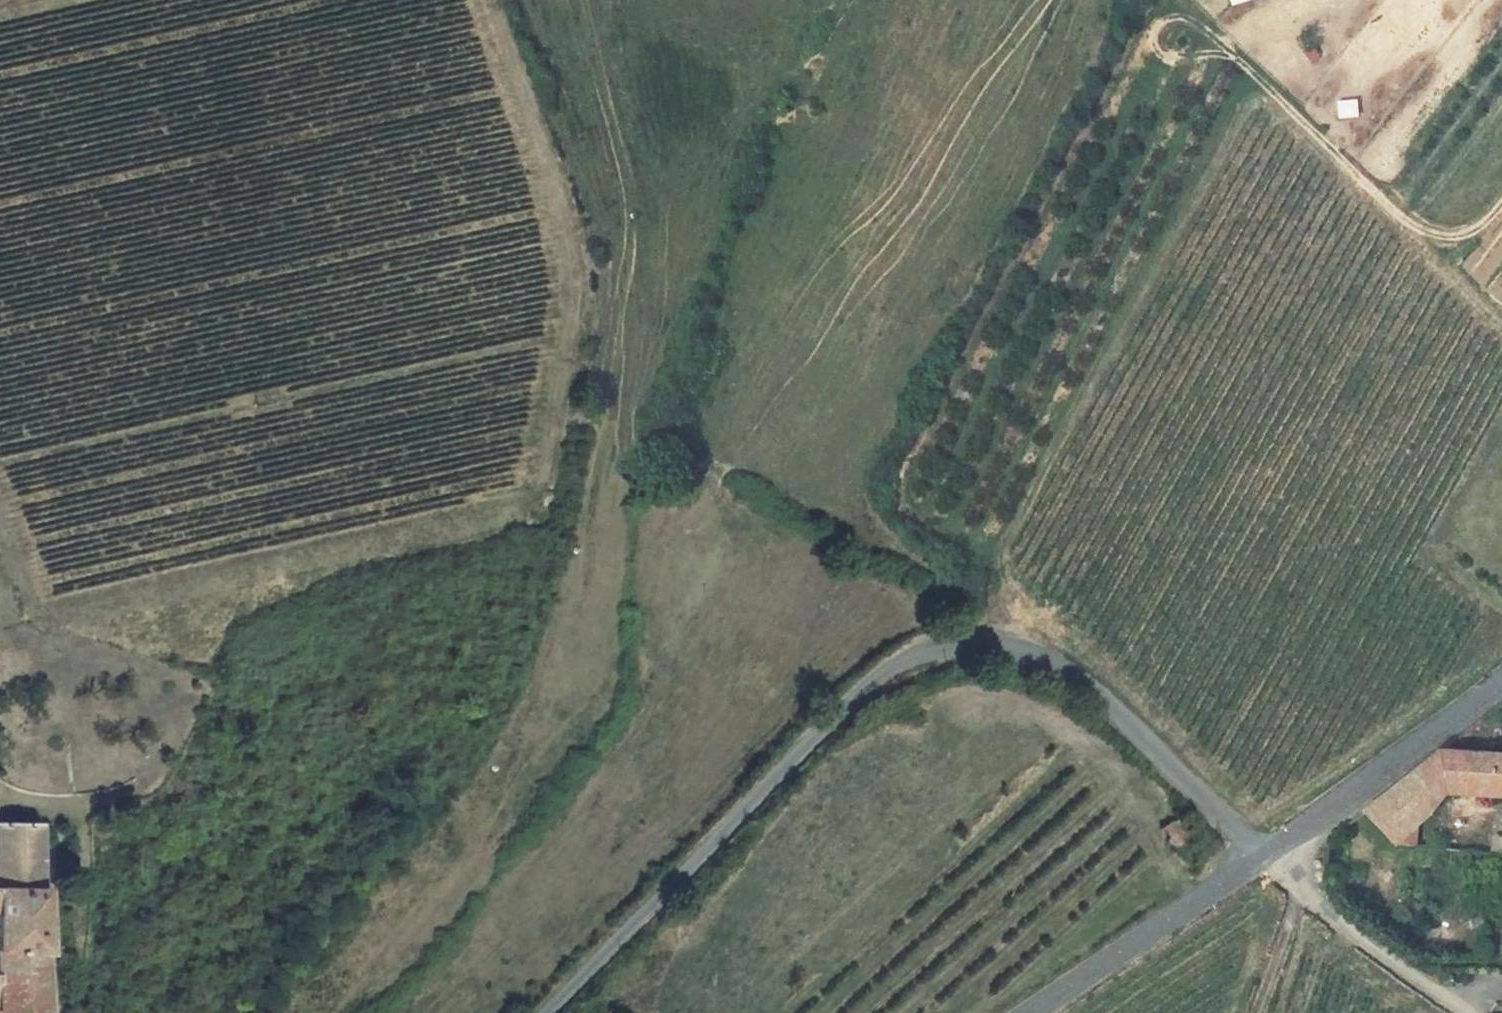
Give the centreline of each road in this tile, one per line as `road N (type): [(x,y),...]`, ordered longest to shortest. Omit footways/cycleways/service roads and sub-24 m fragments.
road 1 (unclassified): [(547,1012),(875,680),(929,649),(1007,644),(1089,683),(1261,855)]
road 2 (tertiary): [(1501,685),(1261,855)]
road 3 (tertiary): [(1261,855),(1029,1012)]
road 4 (unclassified): [(1468,1012),(1359,938),(1261,855)]
road 5 (track): [(1303,892),(1257,1012)]

